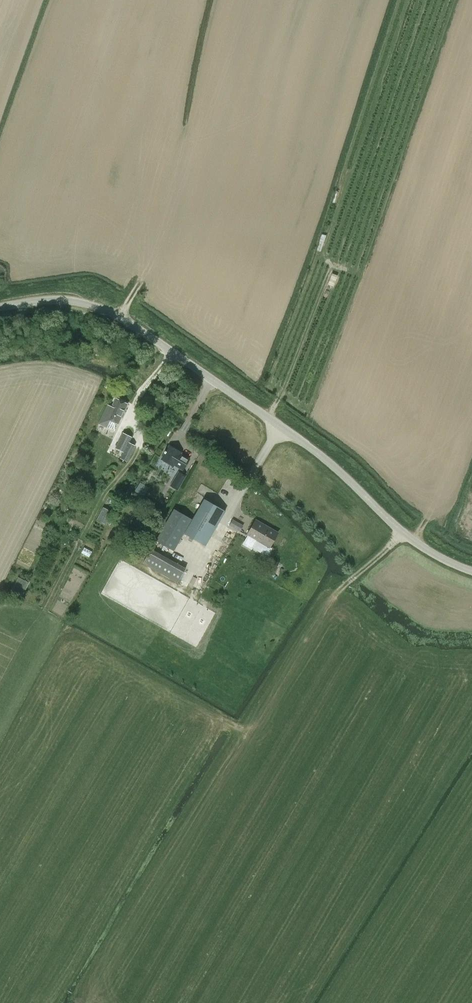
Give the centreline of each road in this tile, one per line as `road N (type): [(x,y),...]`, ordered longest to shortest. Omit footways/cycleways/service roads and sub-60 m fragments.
road 1 (unclassified): [(471,573),(411,540),(317,454),(110,311),(60,299),(0,308)]

